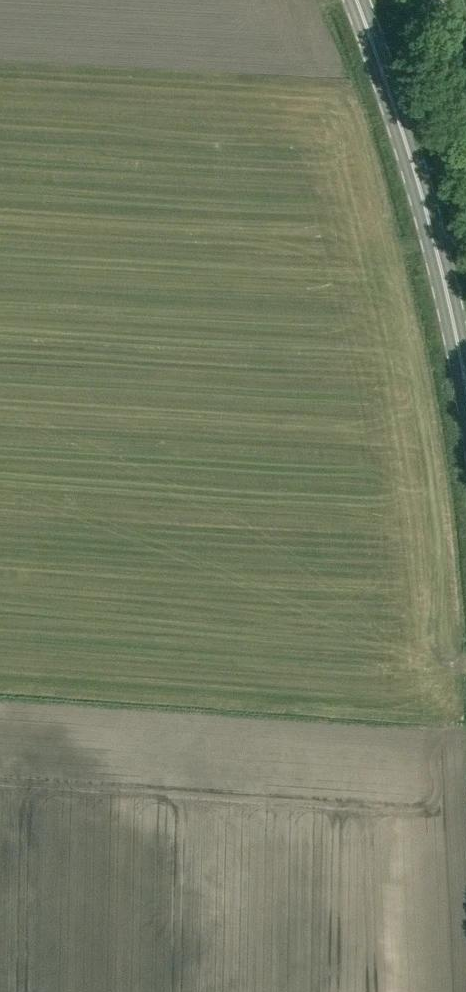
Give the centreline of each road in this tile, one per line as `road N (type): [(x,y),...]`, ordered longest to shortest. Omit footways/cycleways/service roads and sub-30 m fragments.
road 1 (secondary): [(465,388),(435,243),(357,0)]

